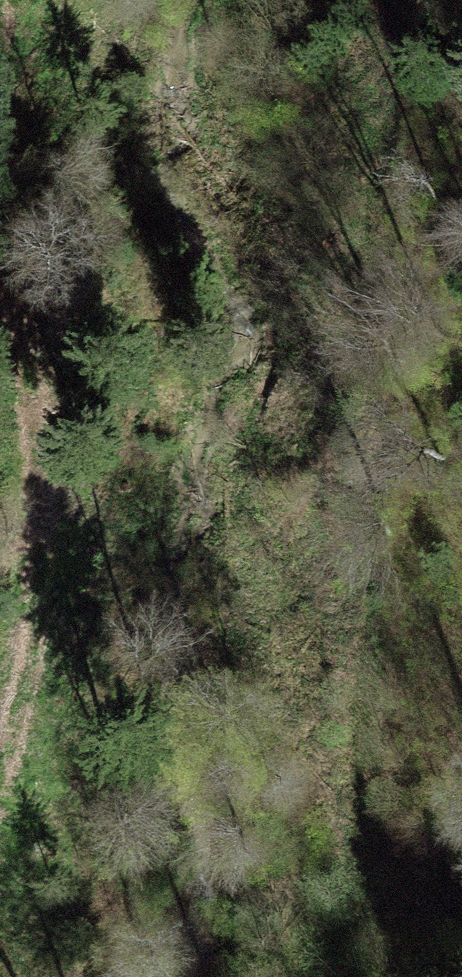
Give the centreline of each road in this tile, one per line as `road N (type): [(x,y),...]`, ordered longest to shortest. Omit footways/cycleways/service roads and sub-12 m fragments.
road 1 (track): [(340,976),(377,913),(381,870),(360,777),(359,688),(394,272),(420,100),(444,0)]
road 2 (track): [(0,733),(35,580),(6,0)]

